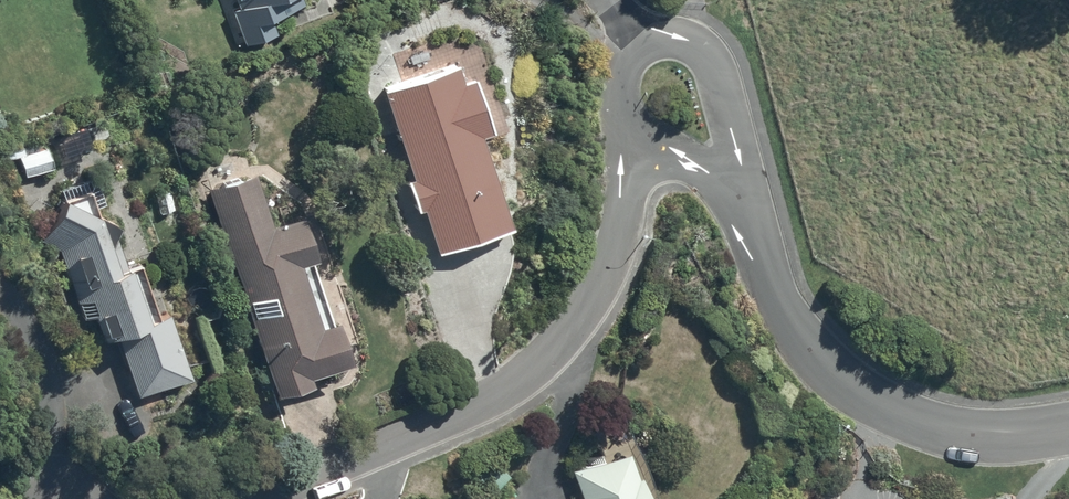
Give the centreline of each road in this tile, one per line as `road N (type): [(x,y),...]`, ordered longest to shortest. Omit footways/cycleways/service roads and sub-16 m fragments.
road 1 (residential): [(250,498),(408,436),(529,374),(595,297),(644,146)]
road 2 (residential): [(741,191),(793,321),(837,375),(886,408),(944,430),(1068,435)]
road 3 (residential): [(0,292),(36,343),(63,497)]
road 4 (residential): [(643,43),(667,35),(708,52),(730,113),(741,191)]

